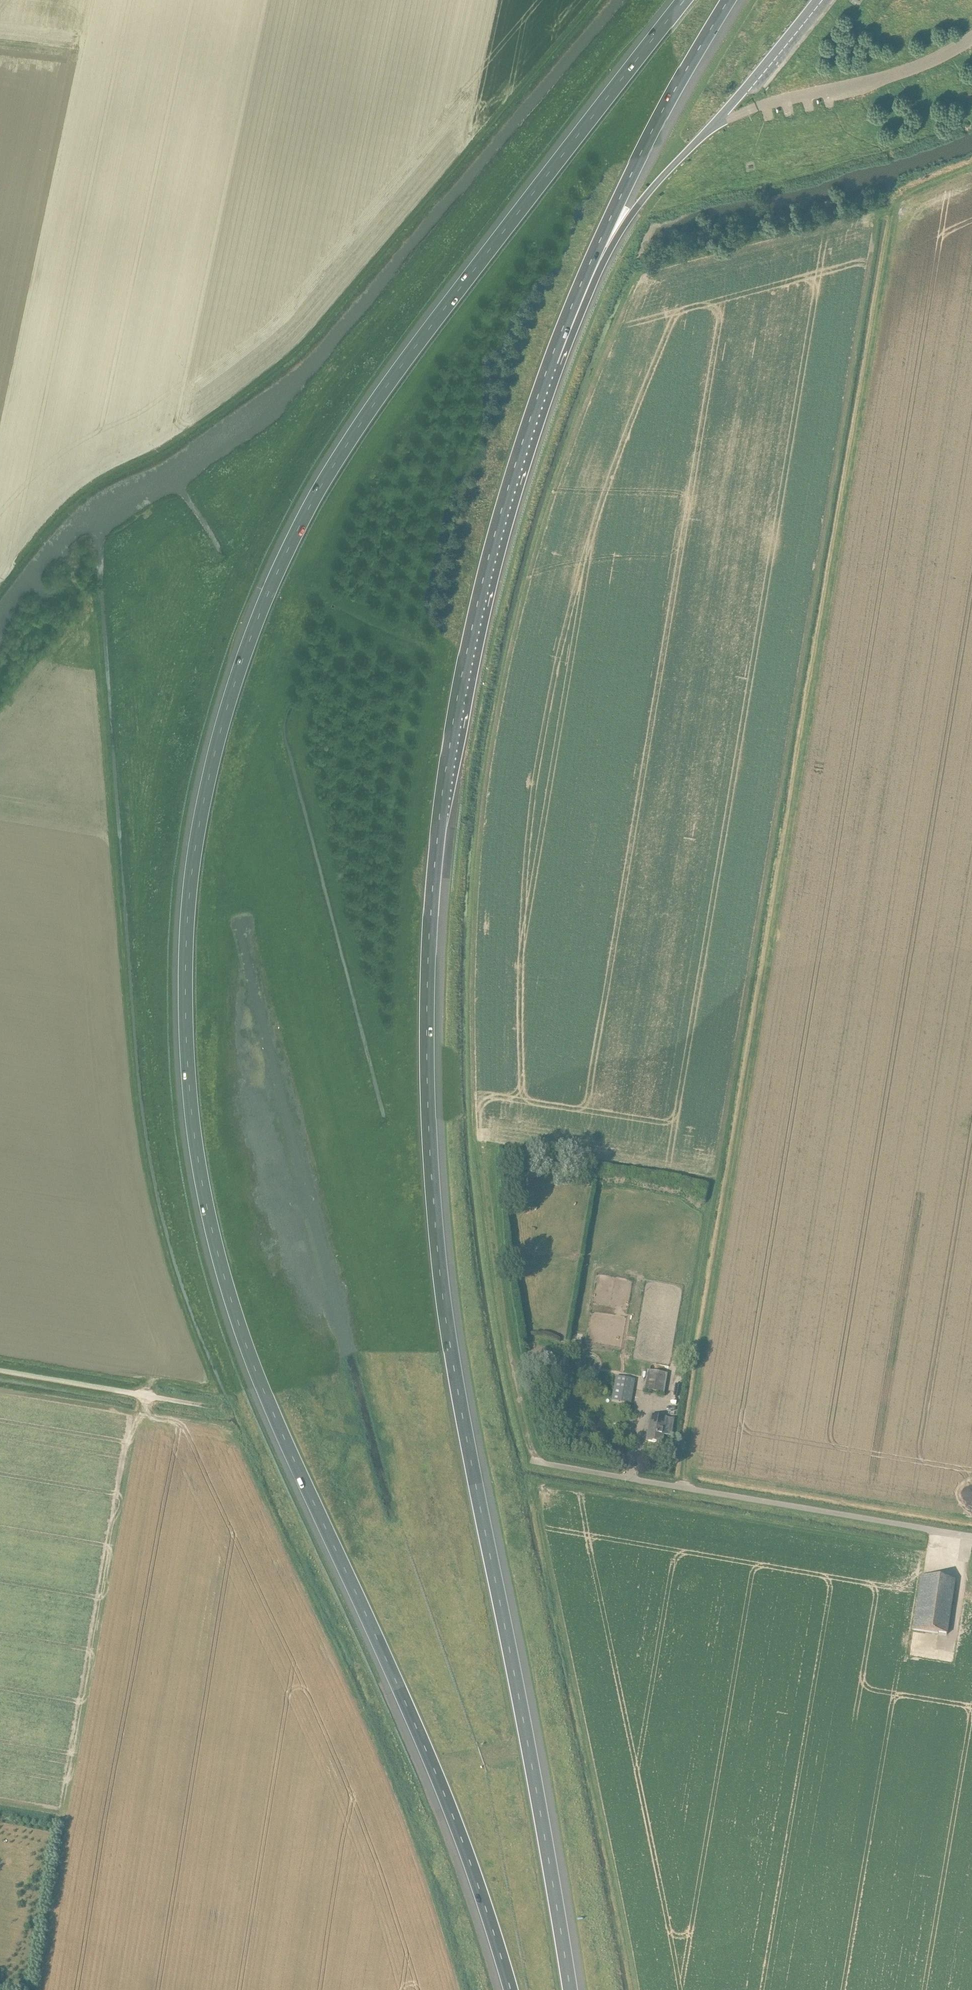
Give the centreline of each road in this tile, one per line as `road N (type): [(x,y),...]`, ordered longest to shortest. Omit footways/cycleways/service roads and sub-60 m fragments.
road 1 (motorway): [(684,0),(417,346),(309,509),(234,687),(190,898),(190,1092),(225,1279),(265,1394),(445,1797),(511,1989)]
road 2 (motorway): [(570,1989),(446,1321),(428,1079),(433,886),(451,736),(488,560),(550,362)]
road 3 (track): [(683,1488),(895,205),(971,164)]
road 4 (track): [(480,1989),(417,1804),(259,1456),(180,1252),(152,1105),(136,899)]
road 5 (track): [(151,1416),(151,1385),(200,1387),(207,1377),(164,1251),(137,1112),(91,578)]
road 6 (track): [(0,593),(78,501),(176,445),(298,350),(469,149)]
road 7 (residential): [(532,1461),(971,1537)]
road 8 (motorway): [(550,362),(653,128),(728,0)]
road 9 (track): [(532,1461),(496,1280),(479,1132)]
road 10 (motorway): [(550,362),(571,337),(628,219),(709,128)]
road 11 (unclassified): [(221,1408),(0,1371)]

